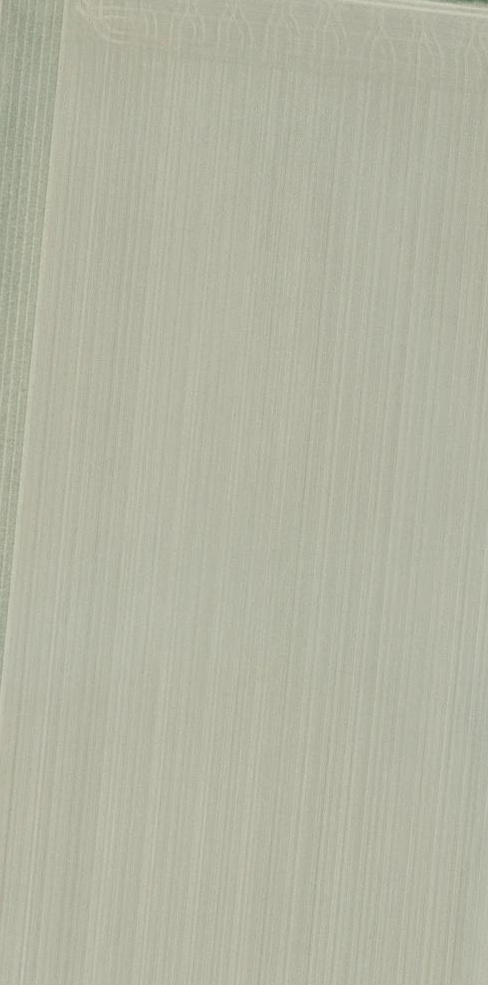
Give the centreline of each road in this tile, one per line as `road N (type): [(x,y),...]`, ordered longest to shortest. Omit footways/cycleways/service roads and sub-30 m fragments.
road 1 (track): [(487,18),(320,0)]

